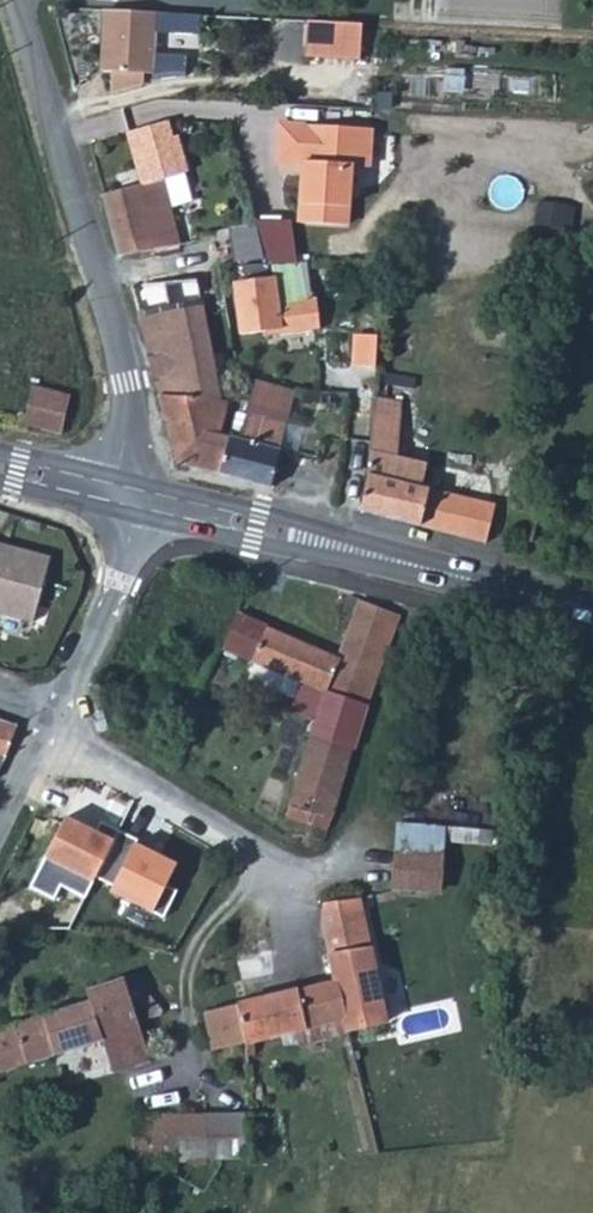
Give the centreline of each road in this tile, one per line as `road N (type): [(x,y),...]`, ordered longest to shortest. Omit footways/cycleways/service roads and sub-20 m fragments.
road 1 (unclassified): [(130,477),(127,387),(11,0)]
road 2 (secondary): [(504,589),(262,509),(130,477)]
road 3 (secondary): [(132,513),(504,589)]
road 4 (residential): [(53,723),(239,845),(301,878),(341,875)]
road 5 (unclassified): [(53,723),(118,584),(132,513)]
road 6 (secondary): [(0,481),(132,513)]
road 7 (secondary): [(130,477),(0,449)]
road 8 (unclassified): [(0,835),(53,723)]

